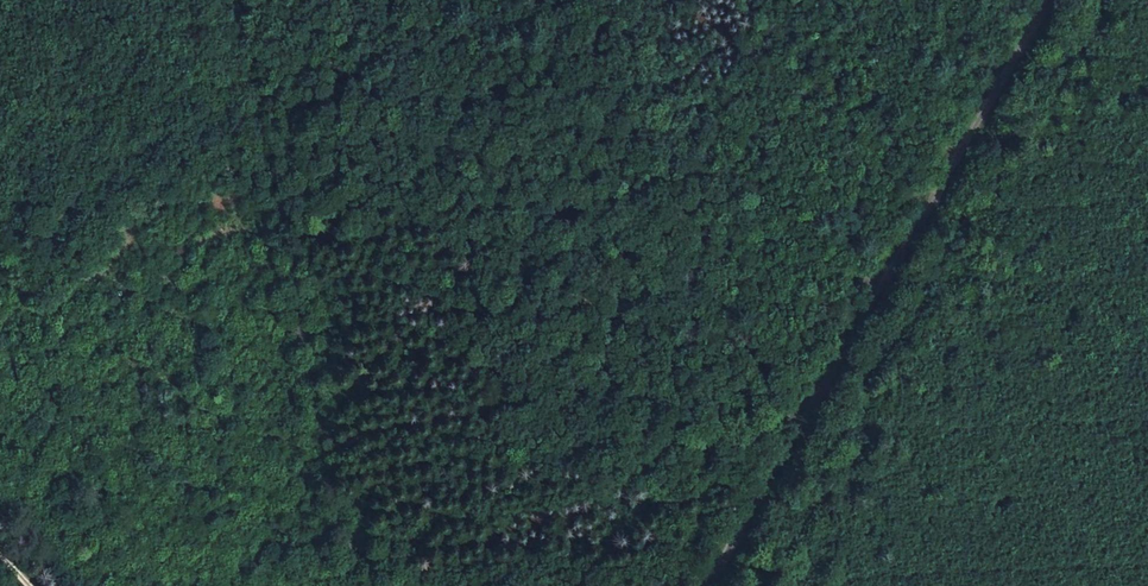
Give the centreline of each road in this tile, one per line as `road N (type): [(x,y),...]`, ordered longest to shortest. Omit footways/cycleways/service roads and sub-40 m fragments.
road 1 (track): [(706,585),(1047,0)]

